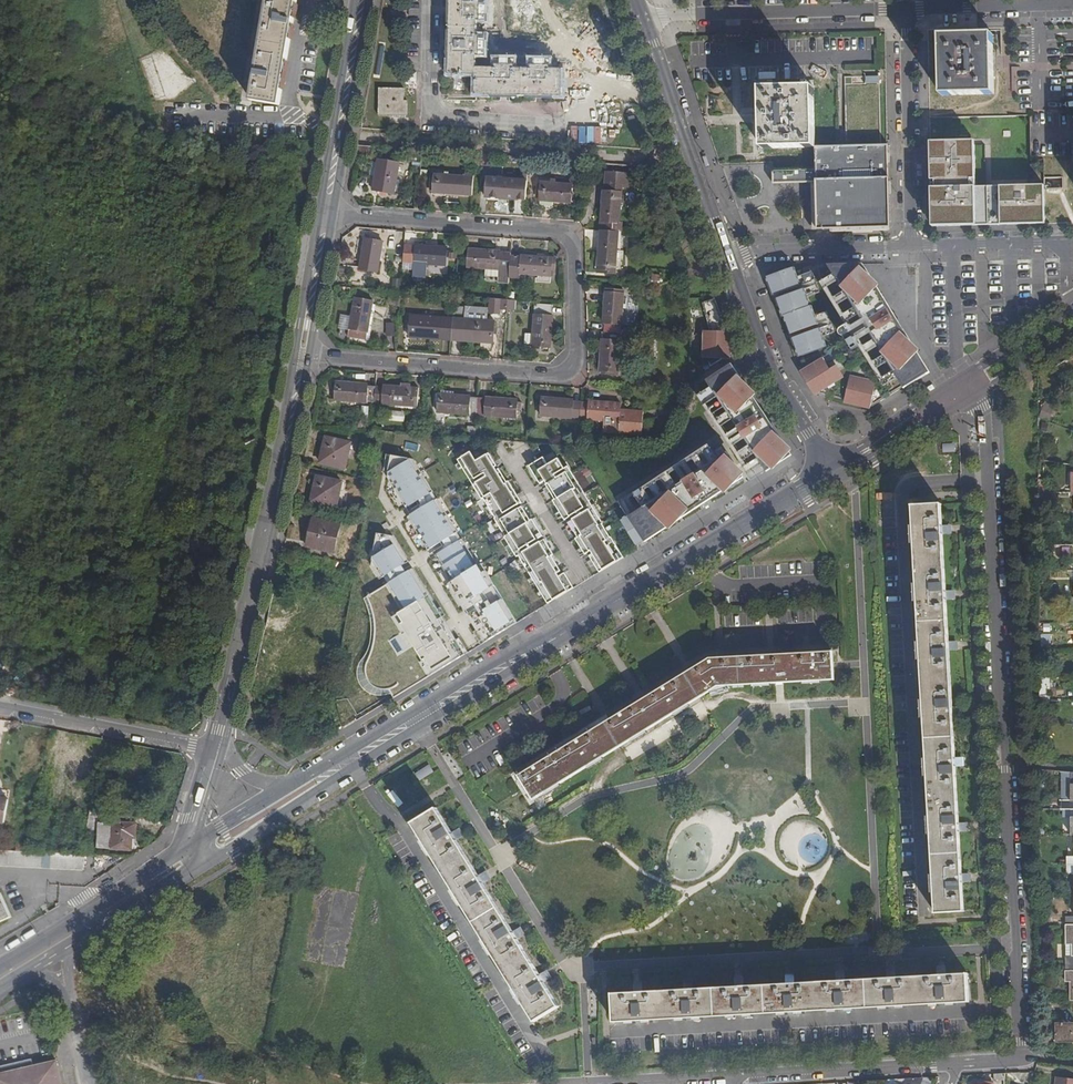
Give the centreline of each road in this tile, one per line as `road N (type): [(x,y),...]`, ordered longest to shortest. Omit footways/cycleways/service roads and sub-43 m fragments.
road 1 (residential): [(1025,1061),(984,409),(966,387)]
road 2 (tertiary): [(830,472),(313,785)]
road 3 (residential): [(729,259),(913,247),(906,9)]
road 4 (secondary): [(301,358),(215,753)]
road 5 (residential): [(559,376),(572,361),(569,245),(553,232),(323,215)]
road 6 (residential): [(559,376),(301,358)]
road 7 (residential): [(729,259),(643,22)]
road 8 (residential): [(883,10),(643,22)]
road 9 (residential): [(830,472),(770,367),(729,259)]
road 10 (residential): [(955,1066),(734,1083)]
road 11 (residential): [(0,709),(215,753)]
road 12 (secondary): [(358,0),(323,215)]
road 13 (tertiary): [(313,785),(168,873)]
road 14 (tertiary): [(966,387),(830,472)]
road 15 (secondary): [(323,215),(301,358)]
road 16 (unclassified): [(941,8),(1072,5)]
road 17 (secondary): [(215,753),(168,873)]
road 18 (tertiary): [(1072,323),(966,387)]

